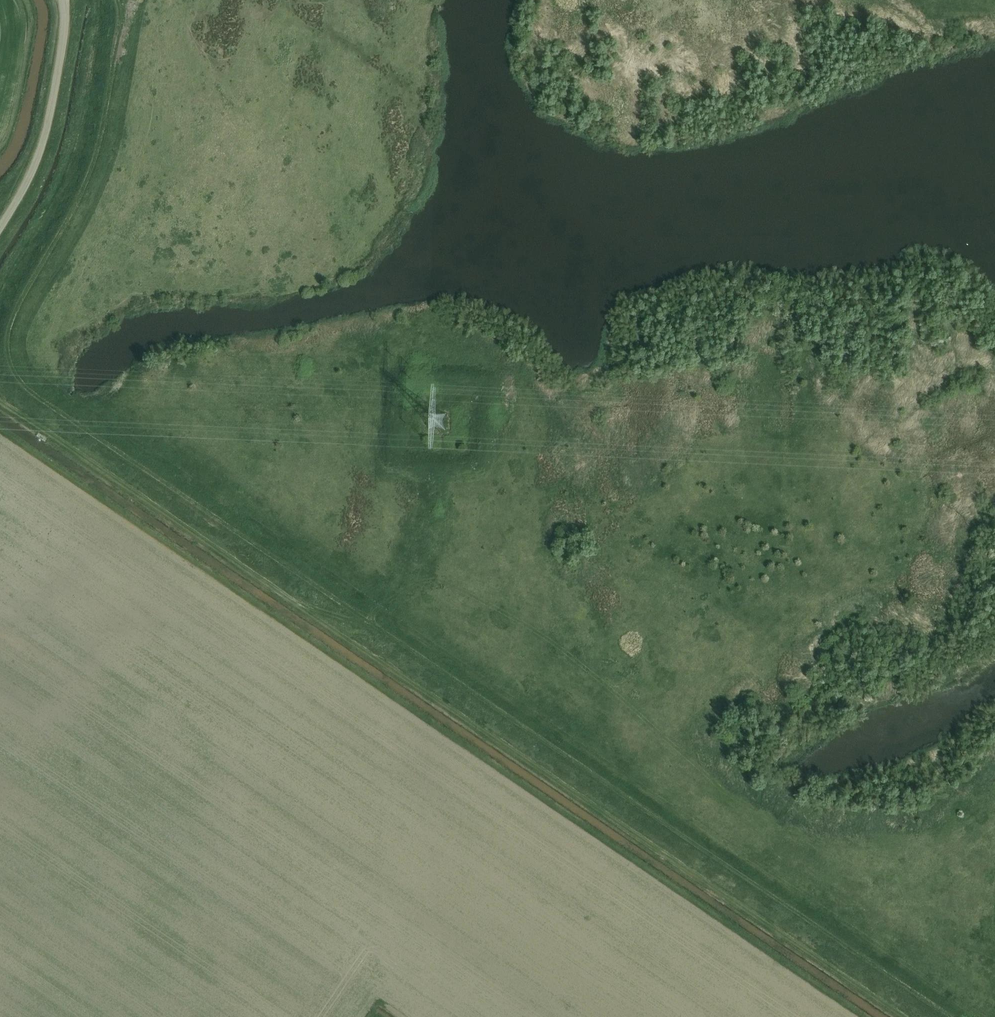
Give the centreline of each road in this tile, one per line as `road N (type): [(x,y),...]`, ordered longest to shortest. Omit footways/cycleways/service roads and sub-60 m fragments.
road 1 (unclassified): [(0,230),(39,159),(52,109),(64,0)]

